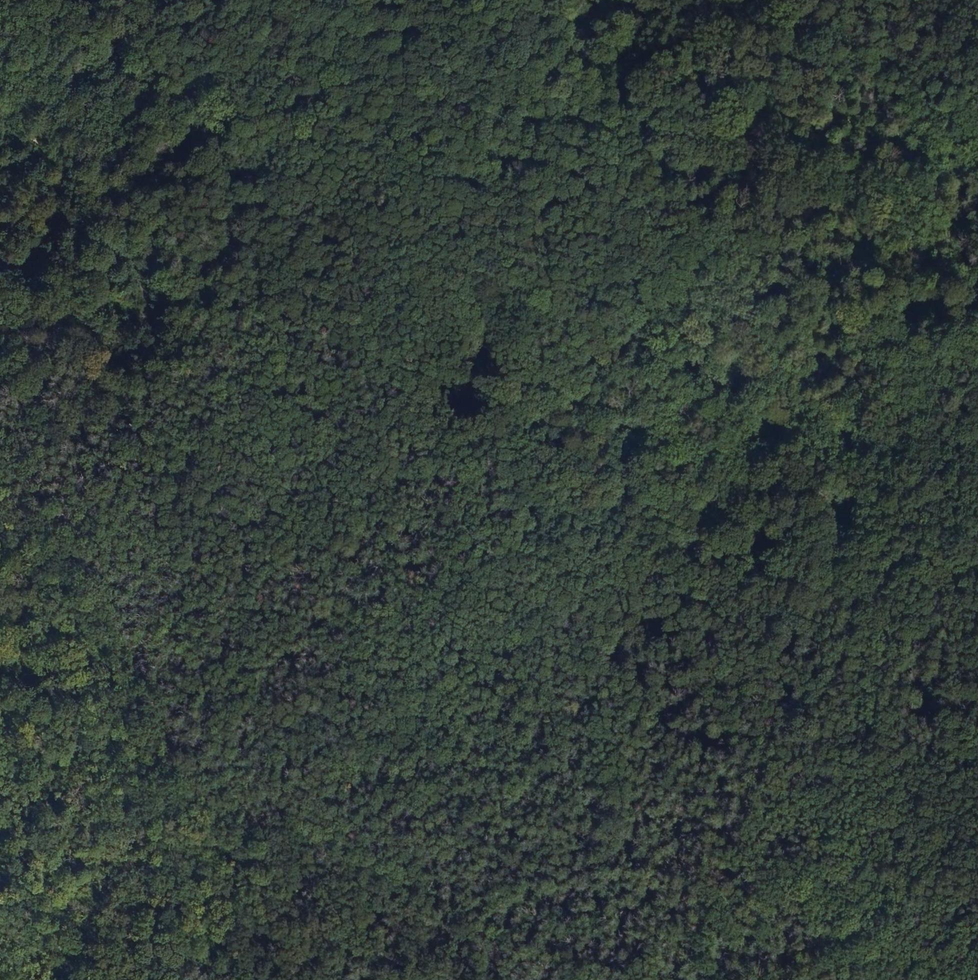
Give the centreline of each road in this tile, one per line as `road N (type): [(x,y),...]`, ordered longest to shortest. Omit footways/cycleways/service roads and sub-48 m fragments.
road 1 (track): [(541,0),(666,217)]

